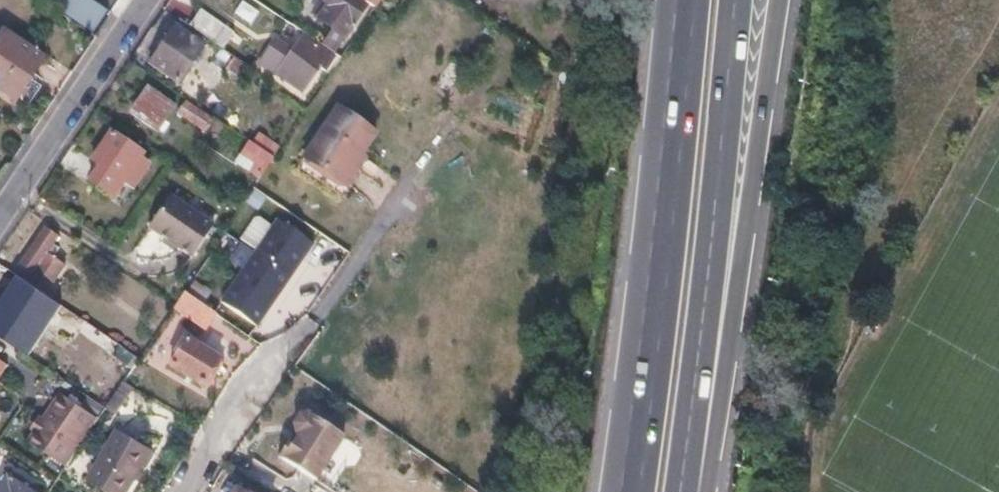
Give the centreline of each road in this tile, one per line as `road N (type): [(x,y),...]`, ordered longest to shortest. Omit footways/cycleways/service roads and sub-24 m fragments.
road 1 (motorway): [(704,491),(780,0)]
road 2 (motorway): [(676,491),(734,0)]
road 3 (motorway): [(676,70),(625,491)]
road 4 (residential): [(0,216),(145,0)]
road 5 (residential): [(183,491),(278,354),(307,325)]

